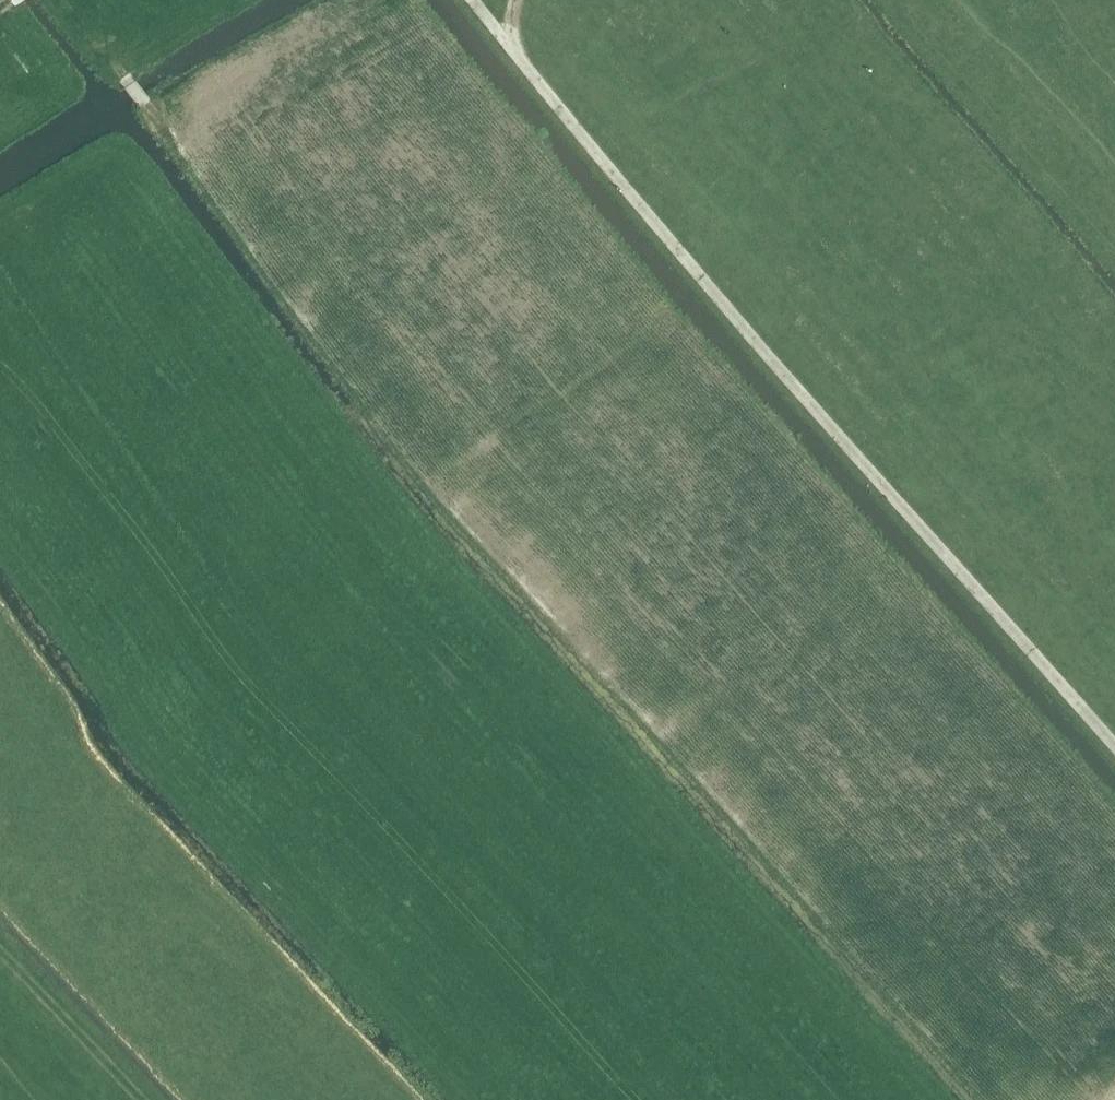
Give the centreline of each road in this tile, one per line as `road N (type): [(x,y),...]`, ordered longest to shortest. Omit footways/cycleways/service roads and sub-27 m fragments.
road 1 (track): [(1114,742),(509,40)]

